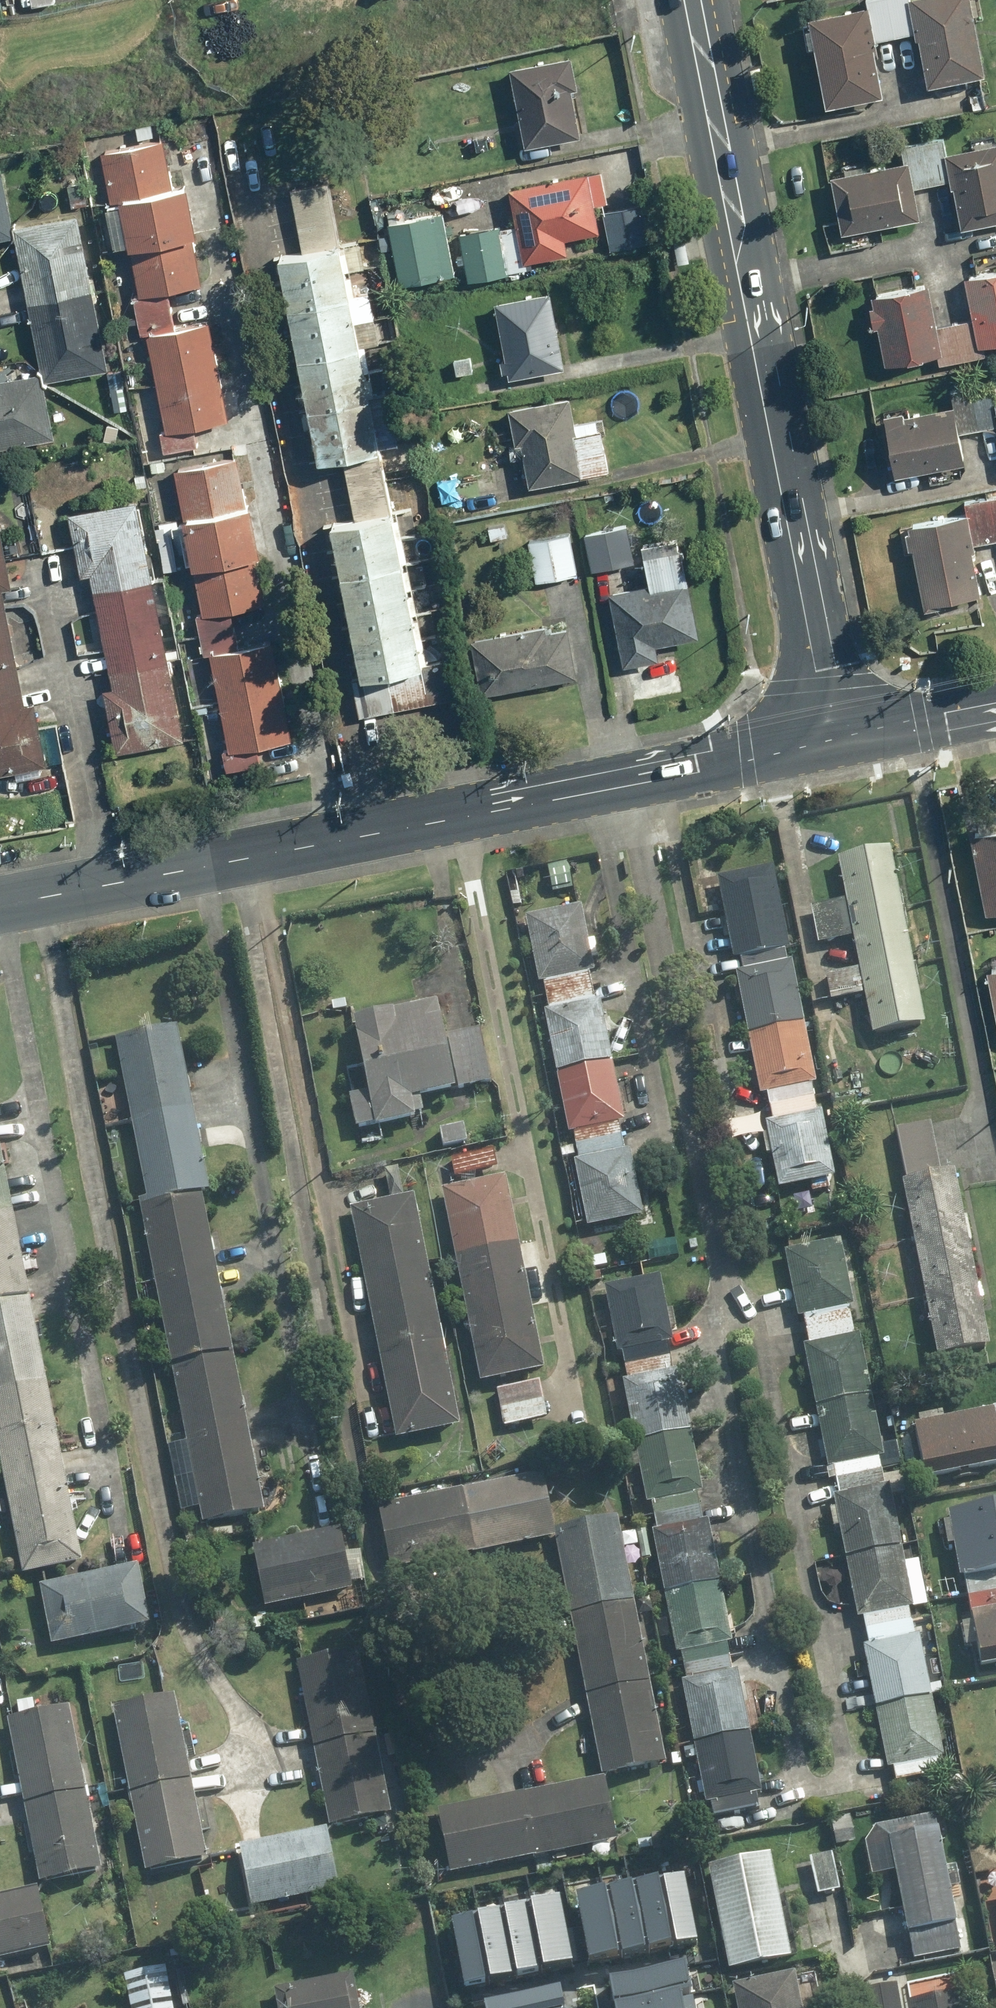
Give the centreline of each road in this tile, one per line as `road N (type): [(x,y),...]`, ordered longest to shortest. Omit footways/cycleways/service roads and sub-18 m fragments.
road 1 (secondary): [(829,743),(0,906)]
road 2 (secondary): [(690,0),(829,743)]
road 3 (residential): [(995,704),(829,743)]

